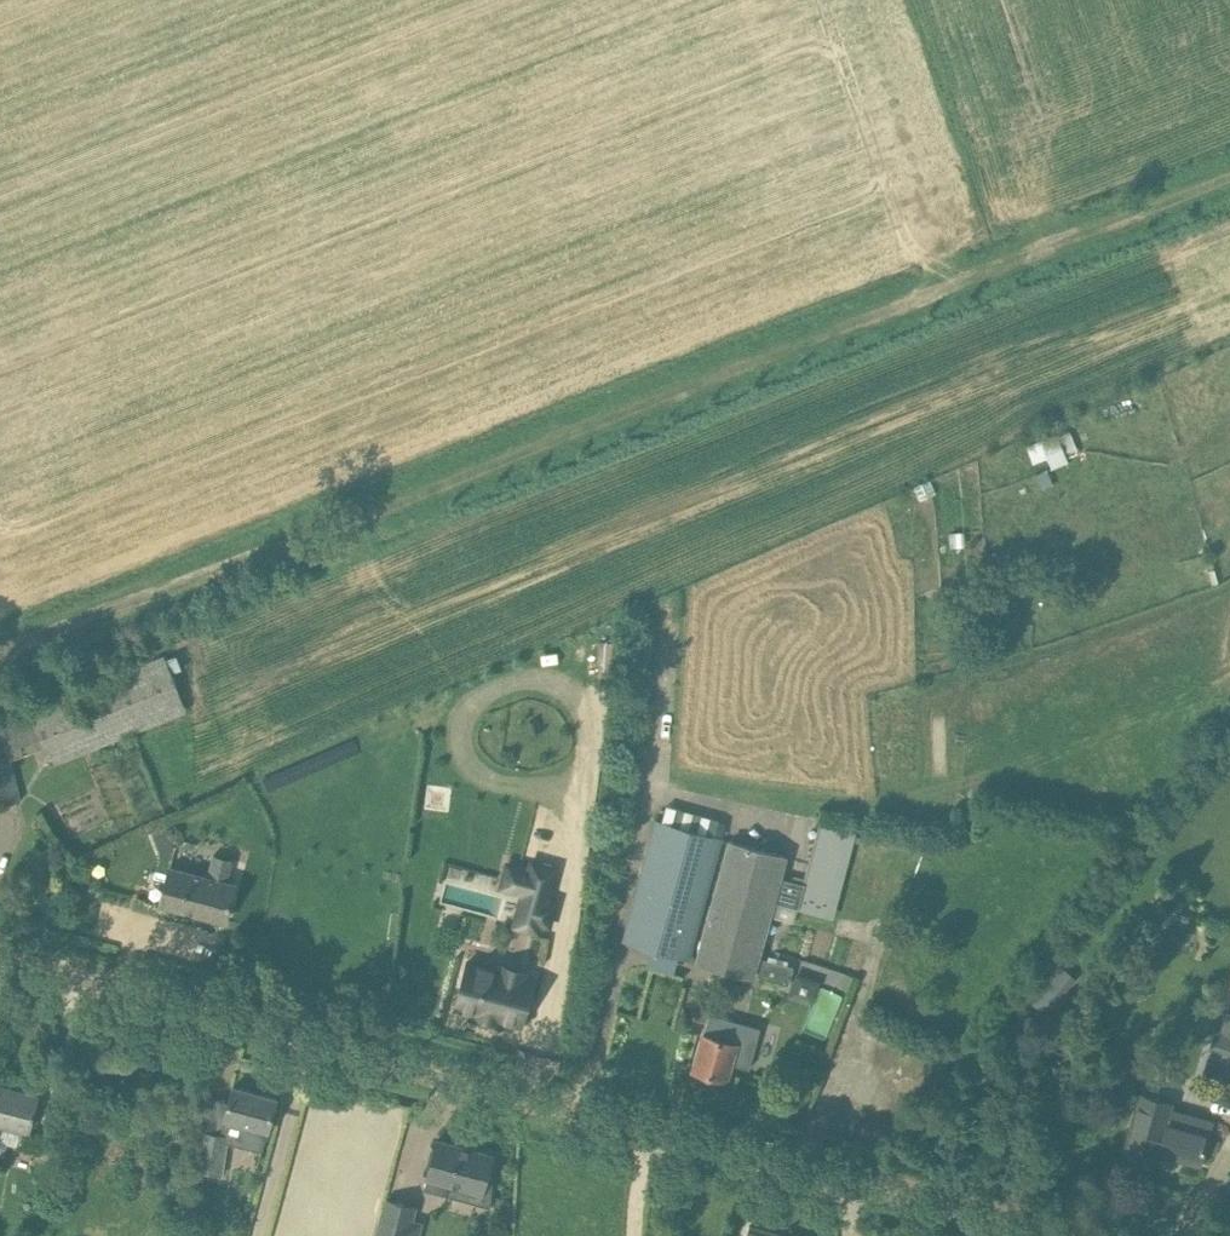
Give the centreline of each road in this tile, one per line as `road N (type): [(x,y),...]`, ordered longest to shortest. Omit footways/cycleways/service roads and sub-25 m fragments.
road 1 (track): [(0,658),(1229,177)]
road 2 (tertiary): [(1042,1235),(0,971)]

